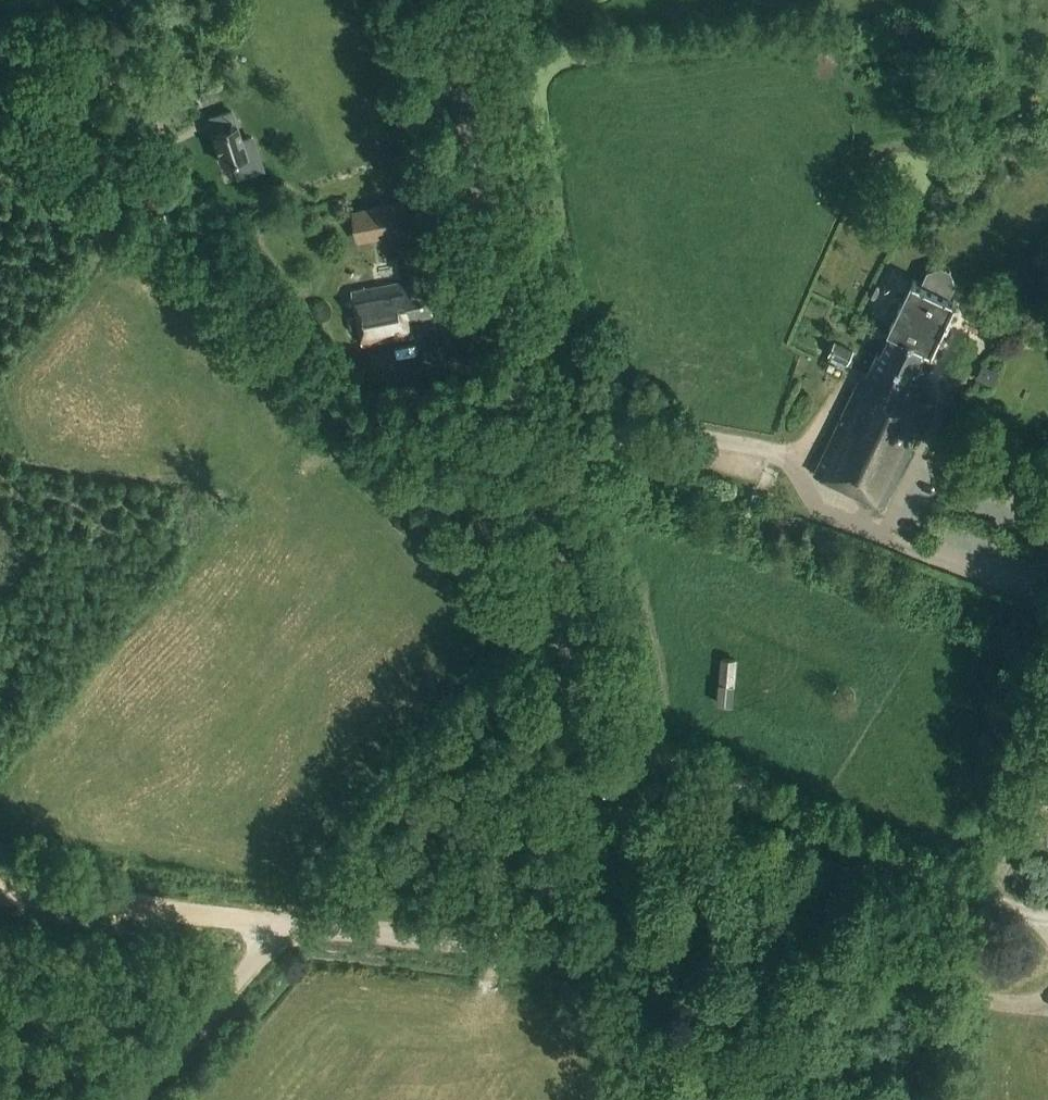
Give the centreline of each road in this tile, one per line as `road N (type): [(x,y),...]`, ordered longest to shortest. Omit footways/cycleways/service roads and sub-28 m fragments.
road 1 (unclassified): [(571,641),(534,636),(0,26)]
road 2 (tertiary): [(571,641),(448,0)]
road 3 (track): [(133,1099),(291,923),(633,960)]
road 4 (tertiary): [(633,960),(571,641)]
road 5 (track): [(0,891),(291,923)]
road 6 (tertiary): [(659,1099),(633,960)]

